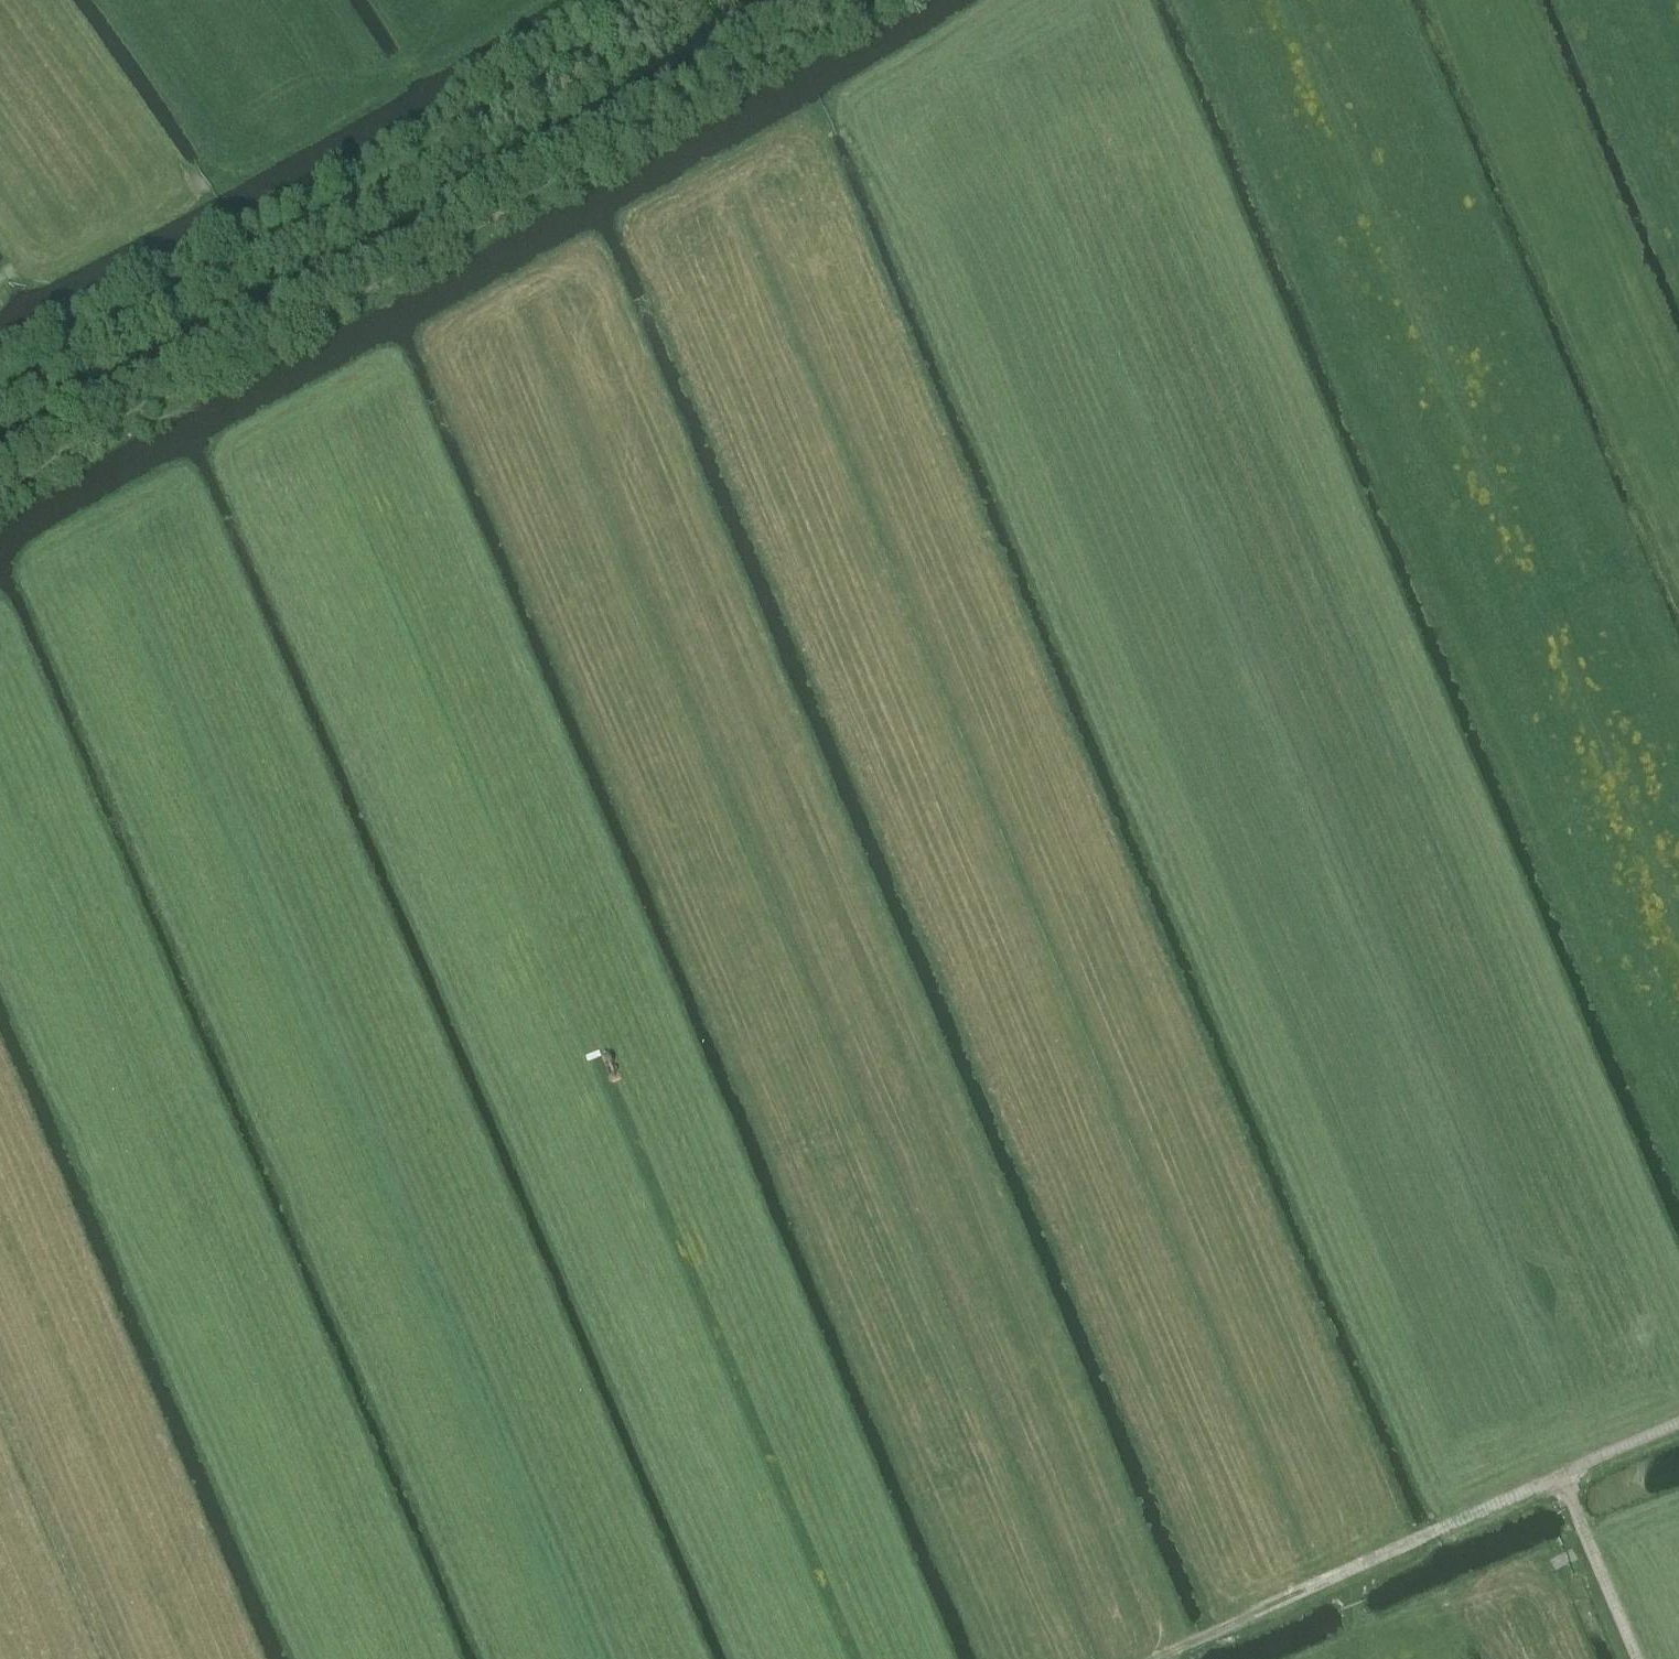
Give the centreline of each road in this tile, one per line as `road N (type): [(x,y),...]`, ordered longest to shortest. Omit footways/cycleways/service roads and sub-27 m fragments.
road 1 (track): [(1562,1473),(1259,1610)]
road 2 (track): [(1638,1658),(1562,1473),(1678,1424)]

